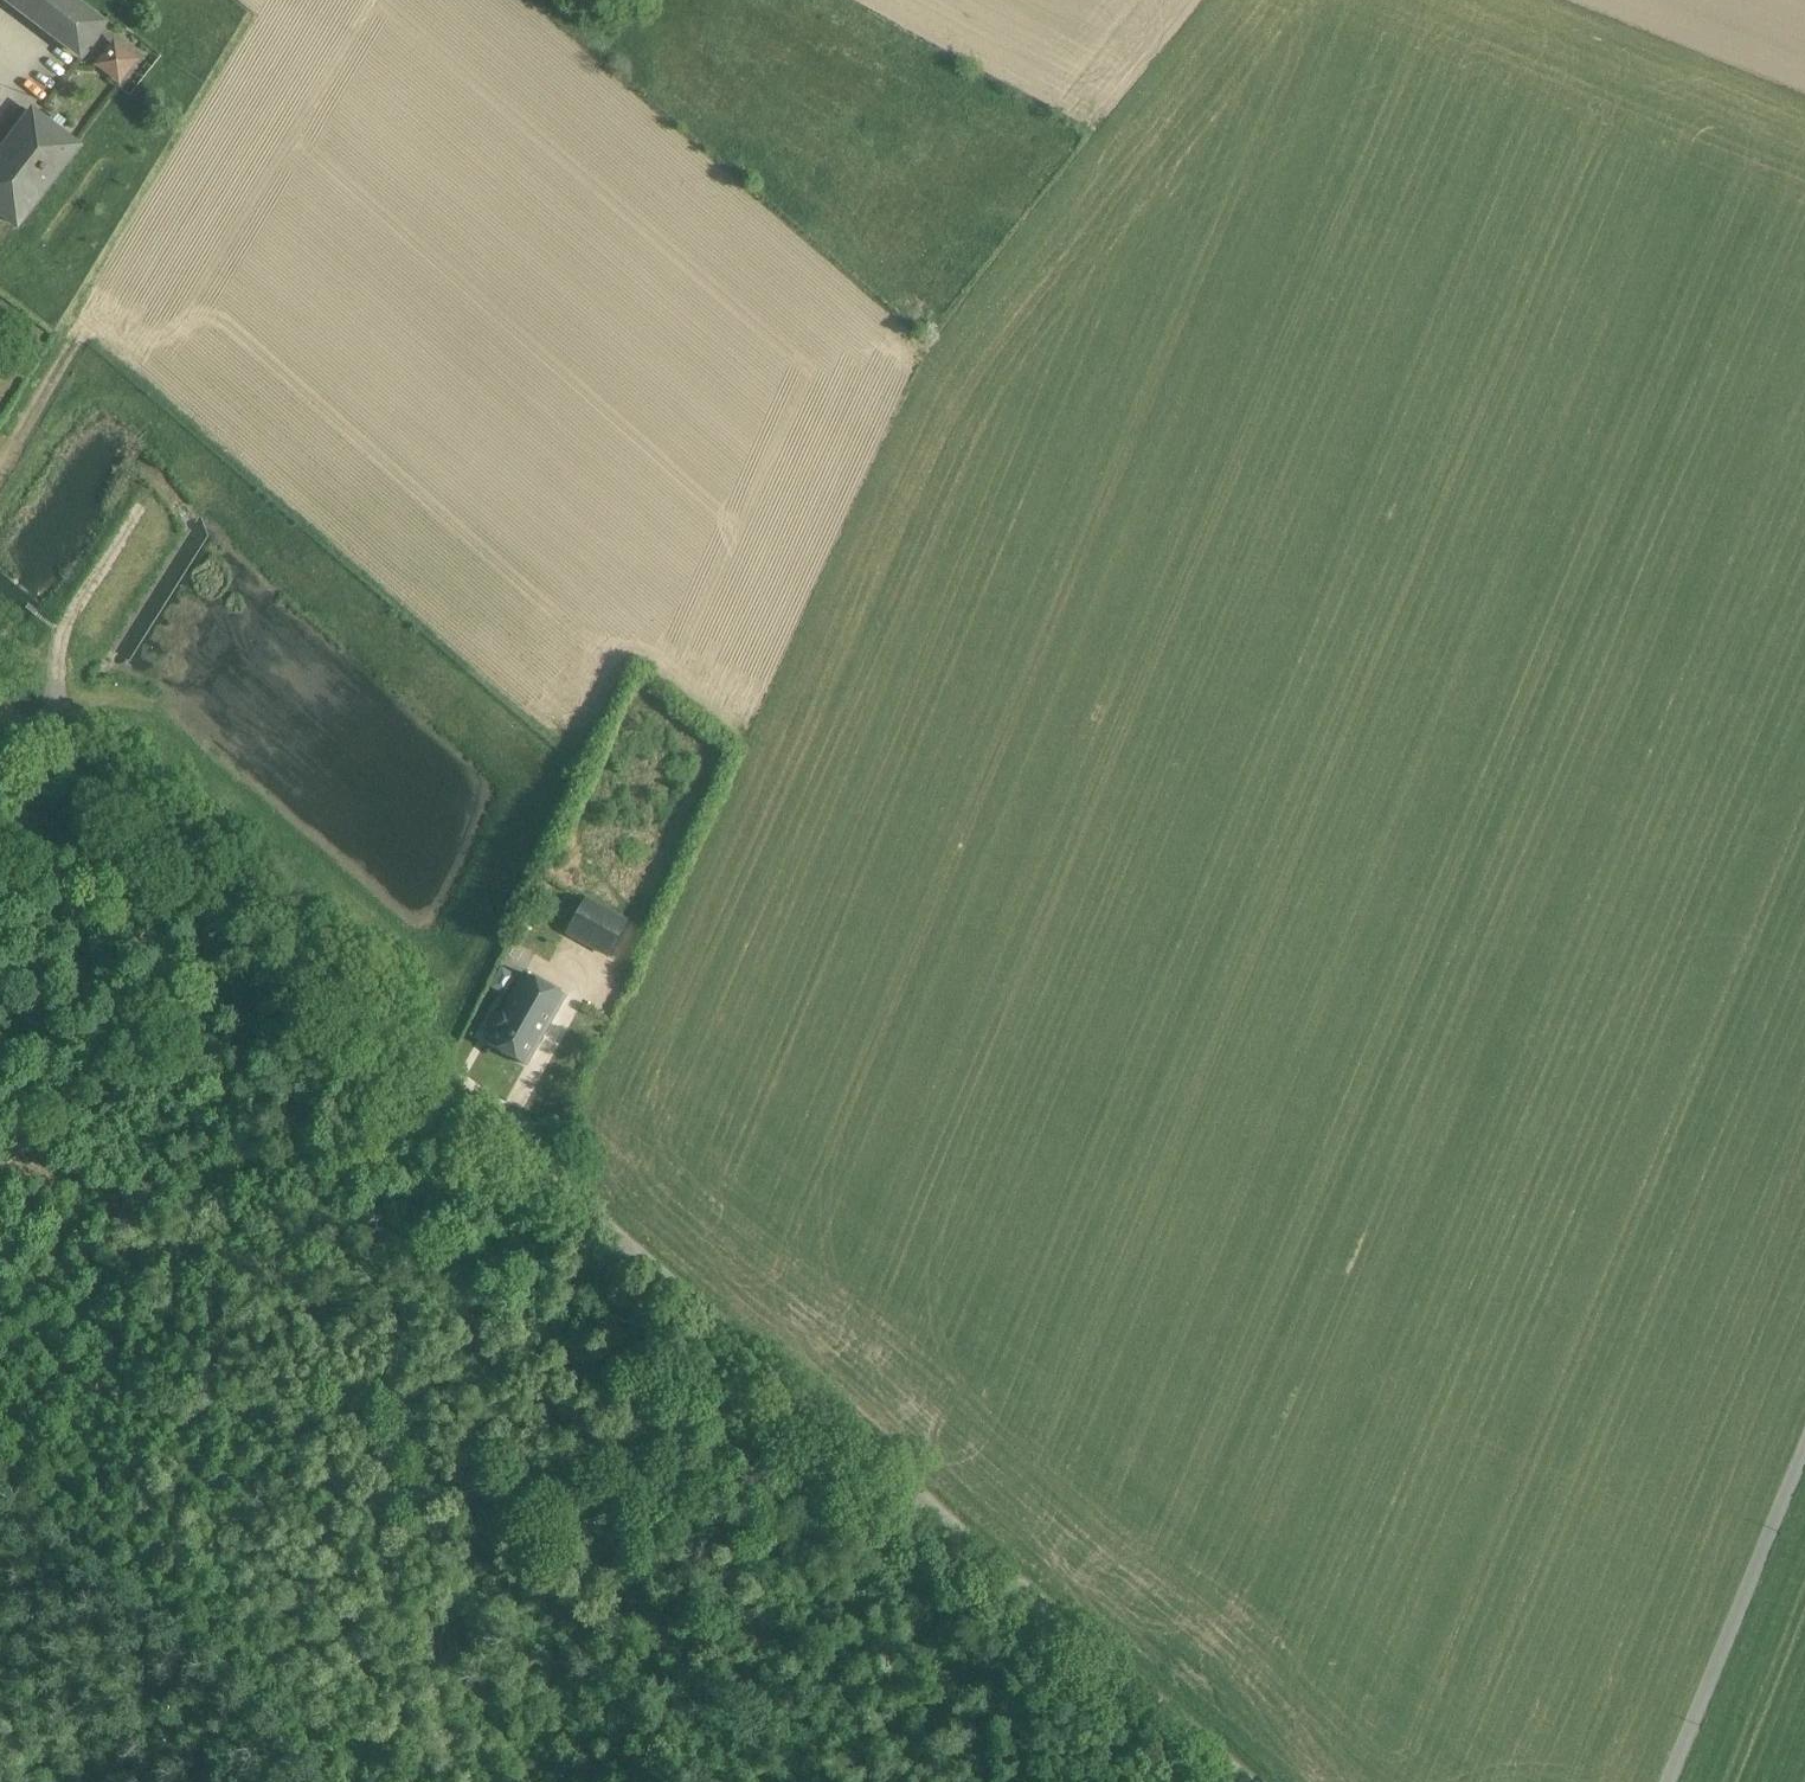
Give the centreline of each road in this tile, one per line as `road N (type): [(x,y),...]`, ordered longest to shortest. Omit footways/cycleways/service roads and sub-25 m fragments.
road 1 (unclassified): [(1252,1781),(643,1255),(0,719)]
road 2 (track): [(1674,1781),(1804,1471)]
road 3 (track): [(0,457),(65,337)]

